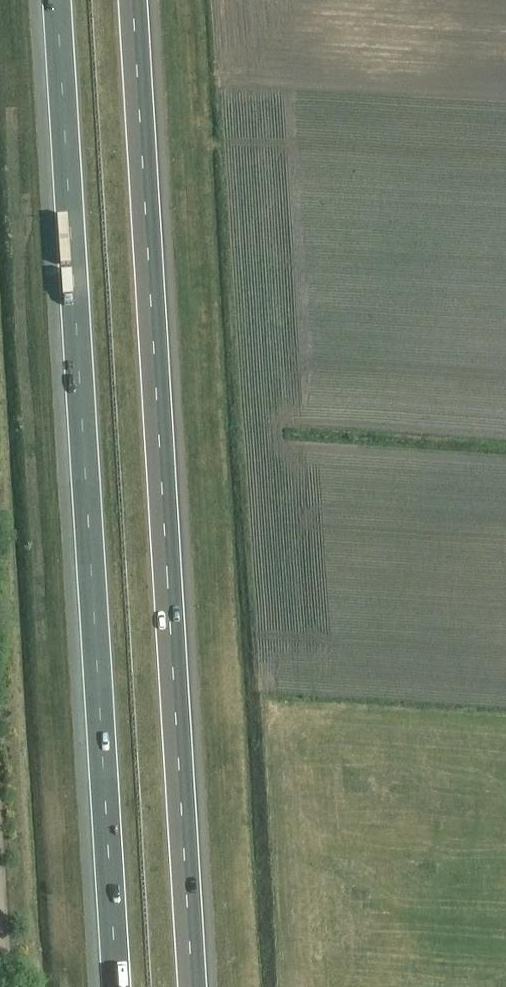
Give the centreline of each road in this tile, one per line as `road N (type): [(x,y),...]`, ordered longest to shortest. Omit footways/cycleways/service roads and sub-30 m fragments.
road 1 (motorway): [(57,0),(118,986)]
road 2 (motorway): [(194,986),(135,0)]

